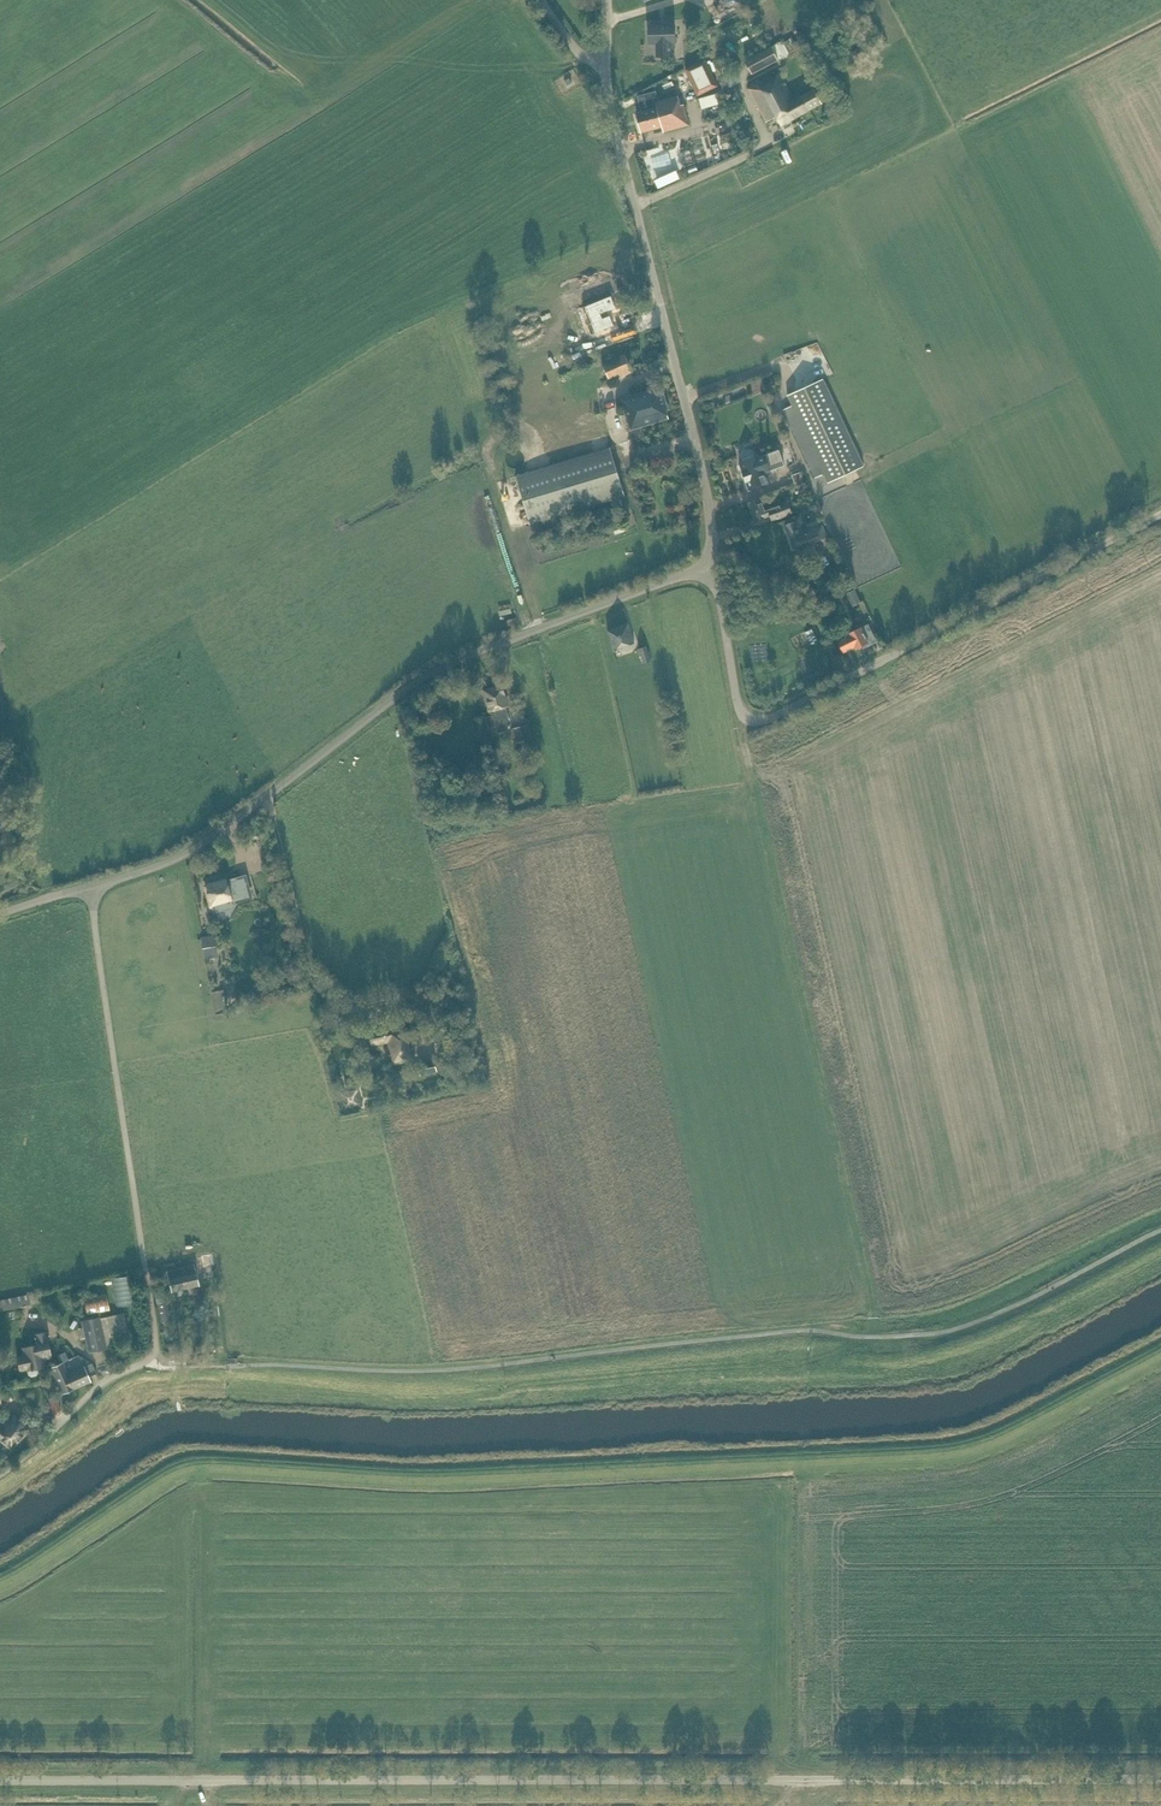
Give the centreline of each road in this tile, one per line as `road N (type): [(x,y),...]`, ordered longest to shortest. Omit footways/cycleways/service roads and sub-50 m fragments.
road 1 (track): [(1160,1348),(997,1433),(934,1448),(389,1472),(190,1460),(0,1575)]
road 2 (unclassified): [(0,1780),(1160,1779)]
road 3 (unclassified): [(0,913),(175,859),(430,673),(713,567)]
road 4 (unclassified): [(713,567),(706,492),(603,62)]
road 5 (unclassified): [(747,718),(776,716),(1160,514)]
road 6 (unclassified): [(747,718),(736,697),(713,567)]

